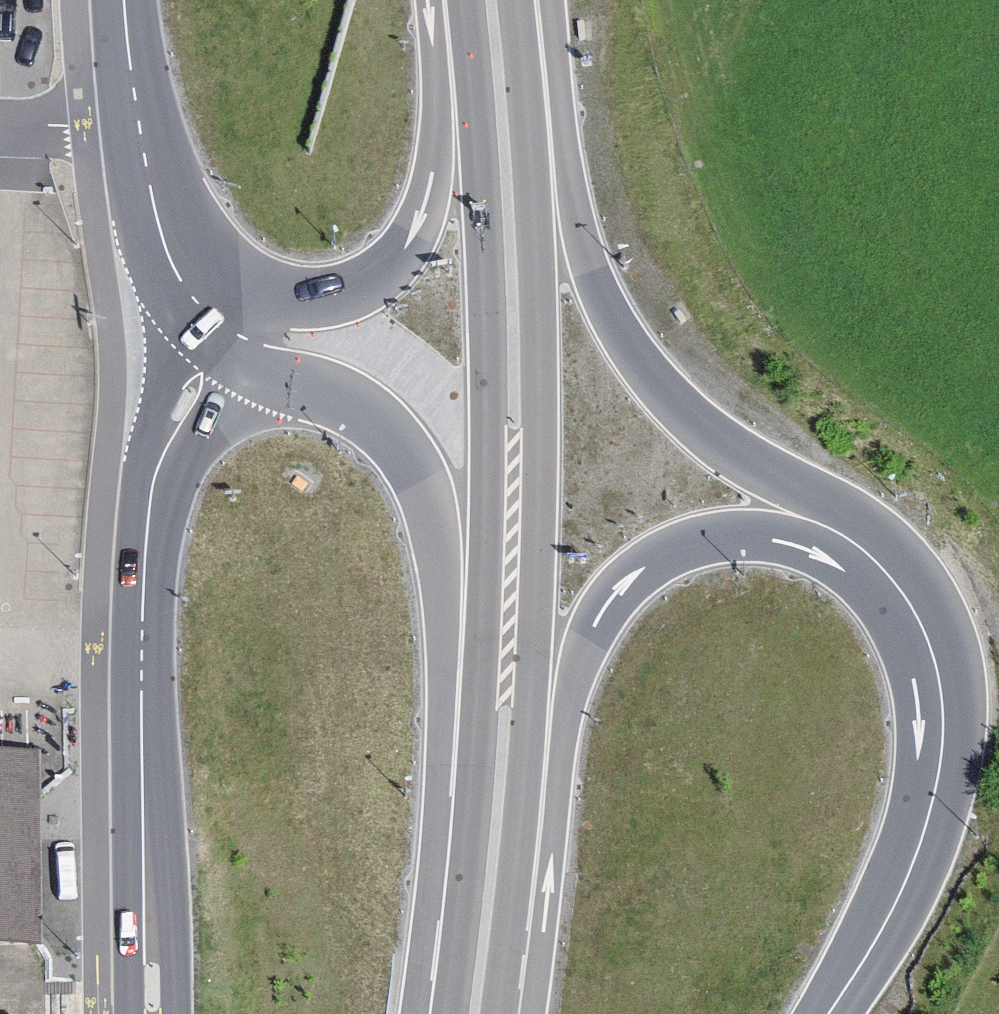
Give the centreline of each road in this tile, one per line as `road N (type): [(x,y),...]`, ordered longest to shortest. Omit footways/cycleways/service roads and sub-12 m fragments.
road 1 (trunk): [(507,949),(538,607),(536,262),(518,0)]
road 2 (trunk): [(463,0),(481,179),(489,470),(464,853)]
road 3 (secondary): [(230,324),(165,437),(148,499),(141,654),(150,1013)]
road 4 (trunk): [(230,324),(256,361),(303,389),(372,411),(429,493),(444,634),(441,779),(464,853)]
road 5 (trunk): [(816,522),(736,458),(627,340),(592,272),(573,201),(548,0)]
road 6 (trunk): [(507,949),(551,867),(569,708),(591,631),(610,598),(644,566),(720,530),(816,522)]
road 7 (trunk): [(826,1013),(915,856),(945,728),(940,675),(923,621),(870,551),(816,522)]
road 8 (trunk): [(443,0),(433,38),(441,127),(430,194),(412,237),(375,271),(319,301),(230,324)]
road 9 (secondary): [(139,117),(175,266),(195,297),(230,324)]
road 10 (trunk): [(464,853),(459,1013)]
road 11 (residential): [(139,117),(0,118)]

